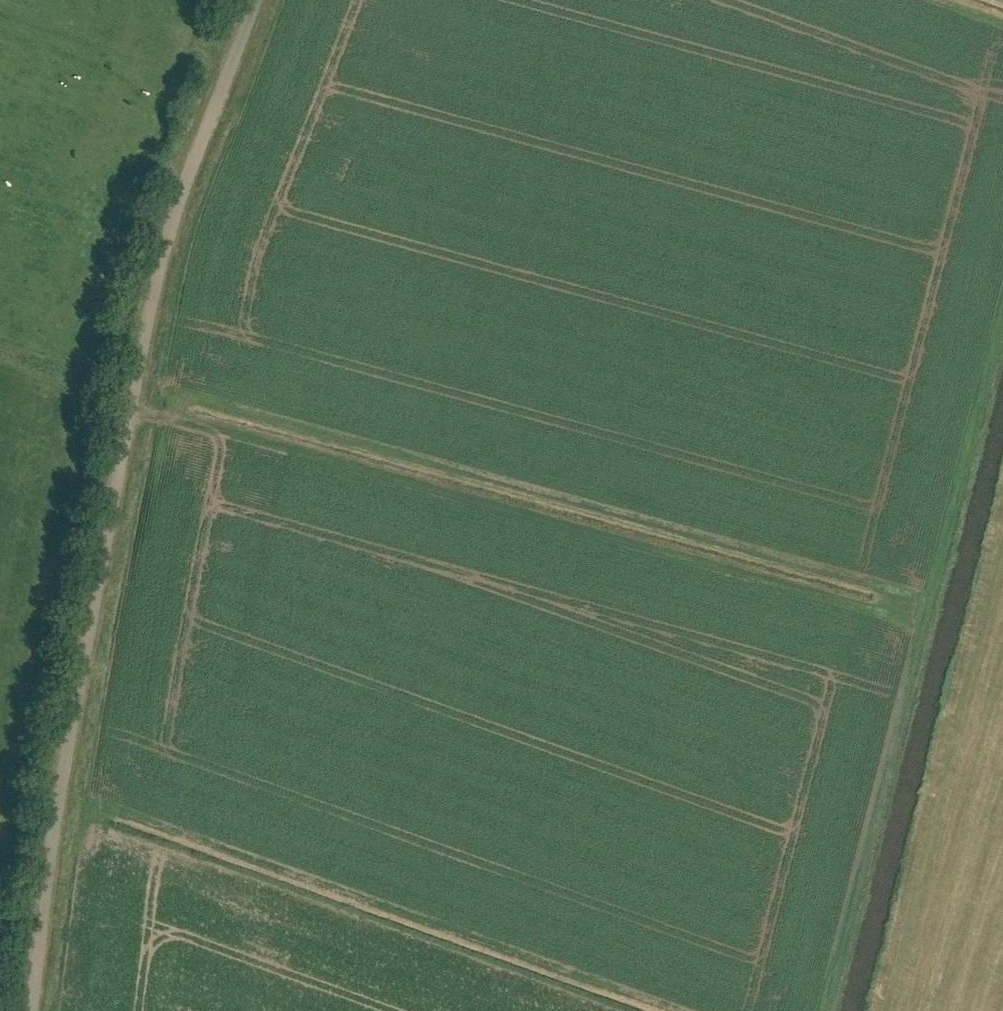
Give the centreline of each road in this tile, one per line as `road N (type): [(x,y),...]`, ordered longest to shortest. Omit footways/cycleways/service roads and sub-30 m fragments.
road 1 (tertiary): [(32,1010),(56,828),(155,285),(255,0)]

